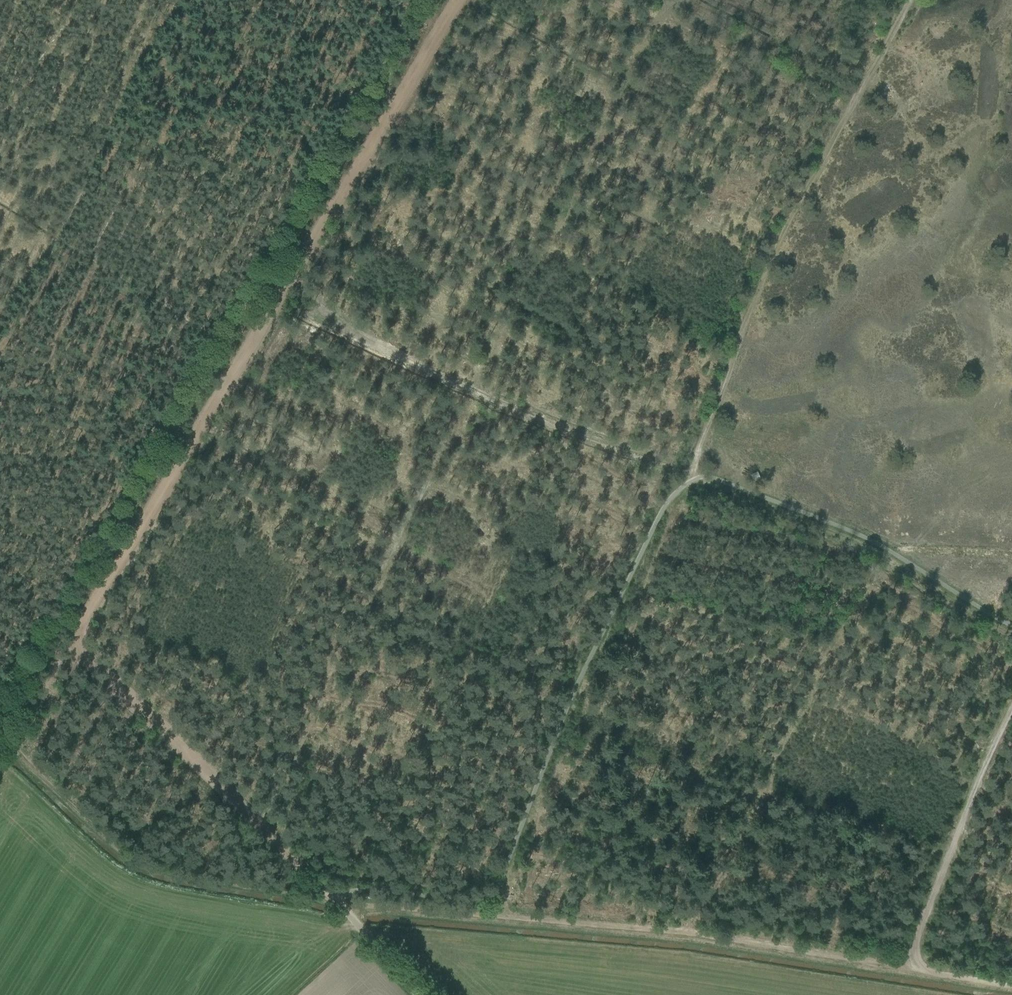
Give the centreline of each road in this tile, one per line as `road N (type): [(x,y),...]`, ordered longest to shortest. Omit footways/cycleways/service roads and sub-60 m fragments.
road 1 (track): [(926,975),(697,938),(344,913),(368,903),(485,912),(635,570),(692,476)]
road 2 (track): [(4,737),(54,667),(80,652),(81,627),(456,0)]
road 3 (track): [(418,0),(0,706)]
road 4 (track): [(692,476),(799,206),(910,0)]
road 5 (track): [(692,476),(281,297)]
road 6 (track): [(1011,988),(926,975),(916,952),(1011,715)]
road 7 (track): [(80,652),(245,802),(335,905)]
road 8 (track): [(1011,640),(692,476)]
road 9 (unclassified): [(423,994),(335,905)]

